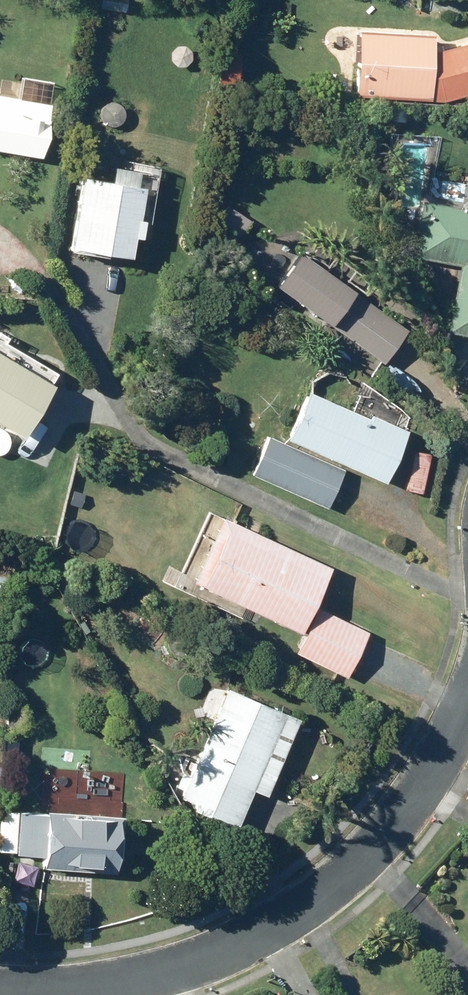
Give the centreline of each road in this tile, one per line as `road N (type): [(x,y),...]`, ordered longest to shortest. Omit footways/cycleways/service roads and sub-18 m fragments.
road 1 (residential): [(0,991),(155,977),(235,948),(304,909),(388,833),(433,772),(467,688)]

